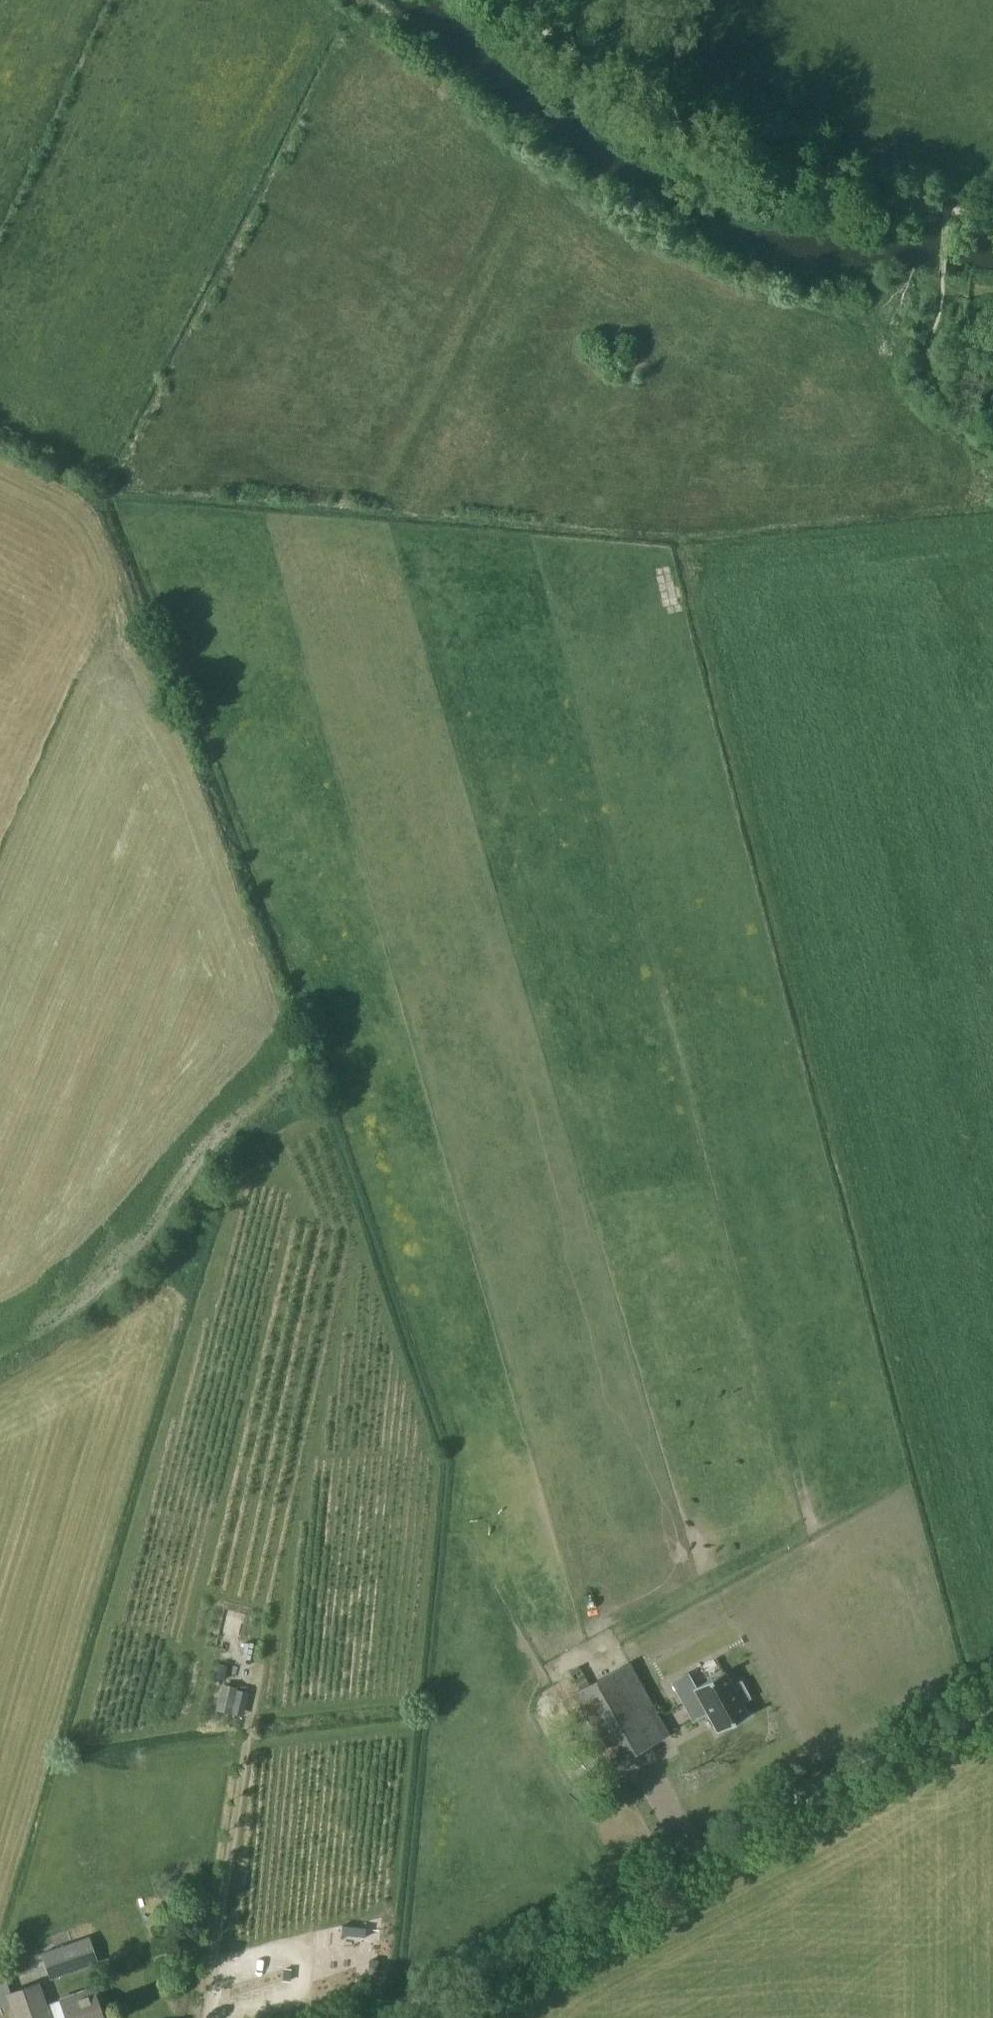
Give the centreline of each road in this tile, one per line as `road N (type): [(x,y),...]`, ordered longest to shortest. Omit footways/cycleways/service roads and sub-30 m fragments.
road 1 (track): [(944,291),(900,304),(804,306),(696,274),(303,0)]
road 2 (unclassified): [(356,2017),(459,1982),(992,1701)]
road 3 (track): [(124,627),(82,513),(0,469)]

